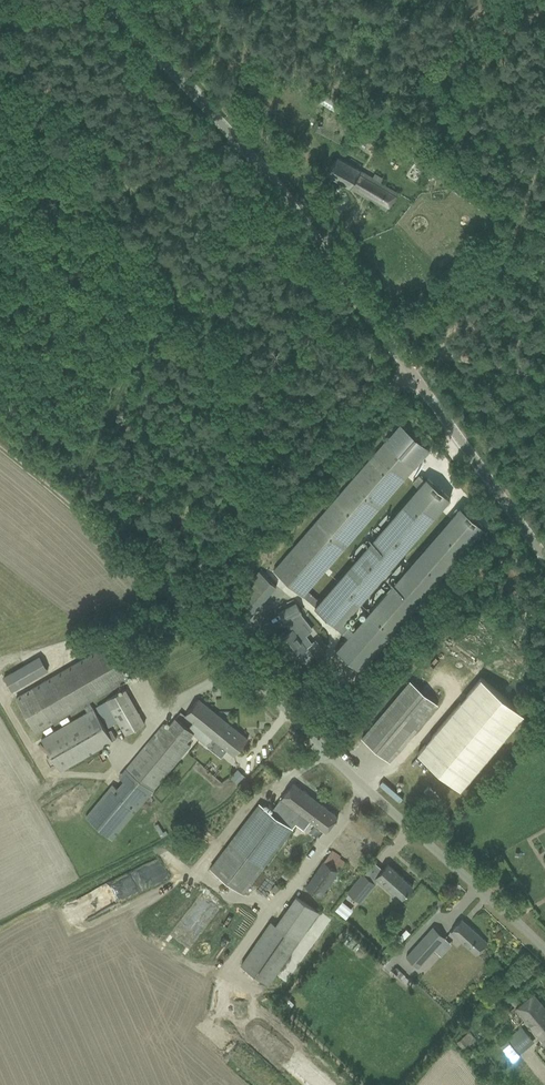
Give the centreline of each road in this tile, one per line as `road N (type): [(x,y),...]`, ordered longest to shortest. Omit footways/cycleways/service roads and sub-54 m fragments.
road 1 (unclassified): [(544,952),(314,739),(174,596)]
road 2 (tertiary): [(412,370),(300,217),(108,0)]
road 3 (unclassified): [(174,596),(220,561),(412,370)]
road 4 (tertiary): [(544,556),(412,370)]
road 5 (track): [(122,551),(0,450)]

